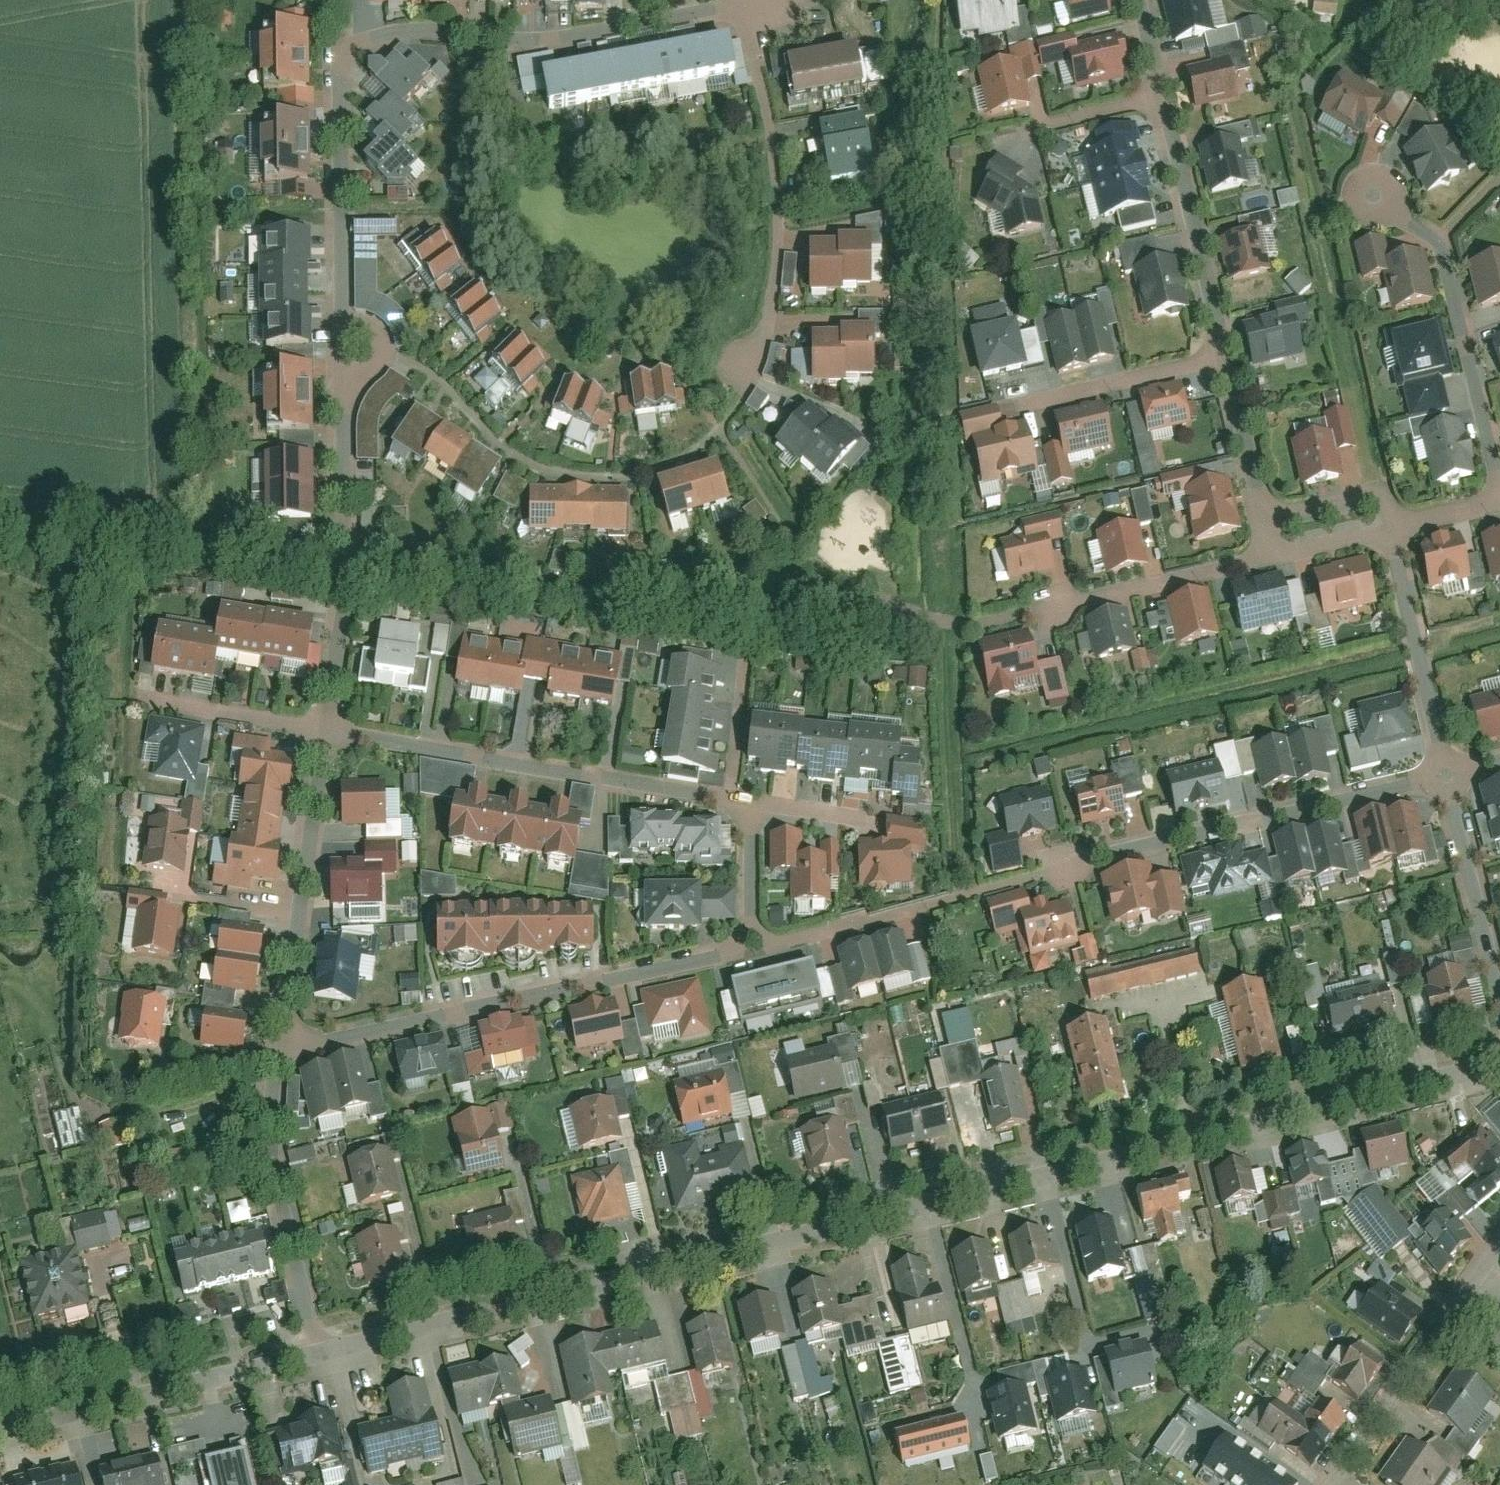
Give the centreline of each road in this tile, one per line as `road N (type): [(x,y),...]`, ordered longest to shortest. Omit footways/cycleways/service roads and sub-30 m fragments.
road 1 (residential): [(1499,1051),(317,1343)]
road 2 (residential): [(326,727),(345,559),(340,142),(340,67),(349,48),(388,30),(563,32),(747,6)]
road 3 (residential): [(744,802),(750,944),(283,1050)]
road 4 (residential): [(1376,196),(1441,249),(1496,481),(1485,503),(1389,528)]
road 5 (residential): [(326,727),(744,802)]
road 6 (residential): [(1059,865),(1444,772)]
road 7 (residential): [(747,6),(772,127),(780,233),(752,364)]
road 8 (residential): [(1221,353),(1138,0)]
road 9 (residential): [(317,1343),(0,1422)]
road 10 (residential): [(283,1050),(326,727)]
road 11 (residential): [(317,1343),(286,1202),(283,1050)]
road 12 (residential): [(1499,1282),(1459,1296),(1442,1314),(1327,1484)]
road 13 (residential): [(1444,772),(1389,528)]
road 14 (residential): [(1499,1010),(1444,772)]
road 15 (residential): [(1269,555),(1054,606)]
road 16 (residential): [(1017,400),(1221,353)]
road 17 (residential): [(140,693),(326,727)]
road 18 (residential): [(1260,513),(1221,353)]
road 19 (residential): [(1389,528),(1380,489),(1260,513)]
road 20 (residential): [(1389,528),(1269,555)]
road 21 (residential): [(283,1050),(163,1075)]

